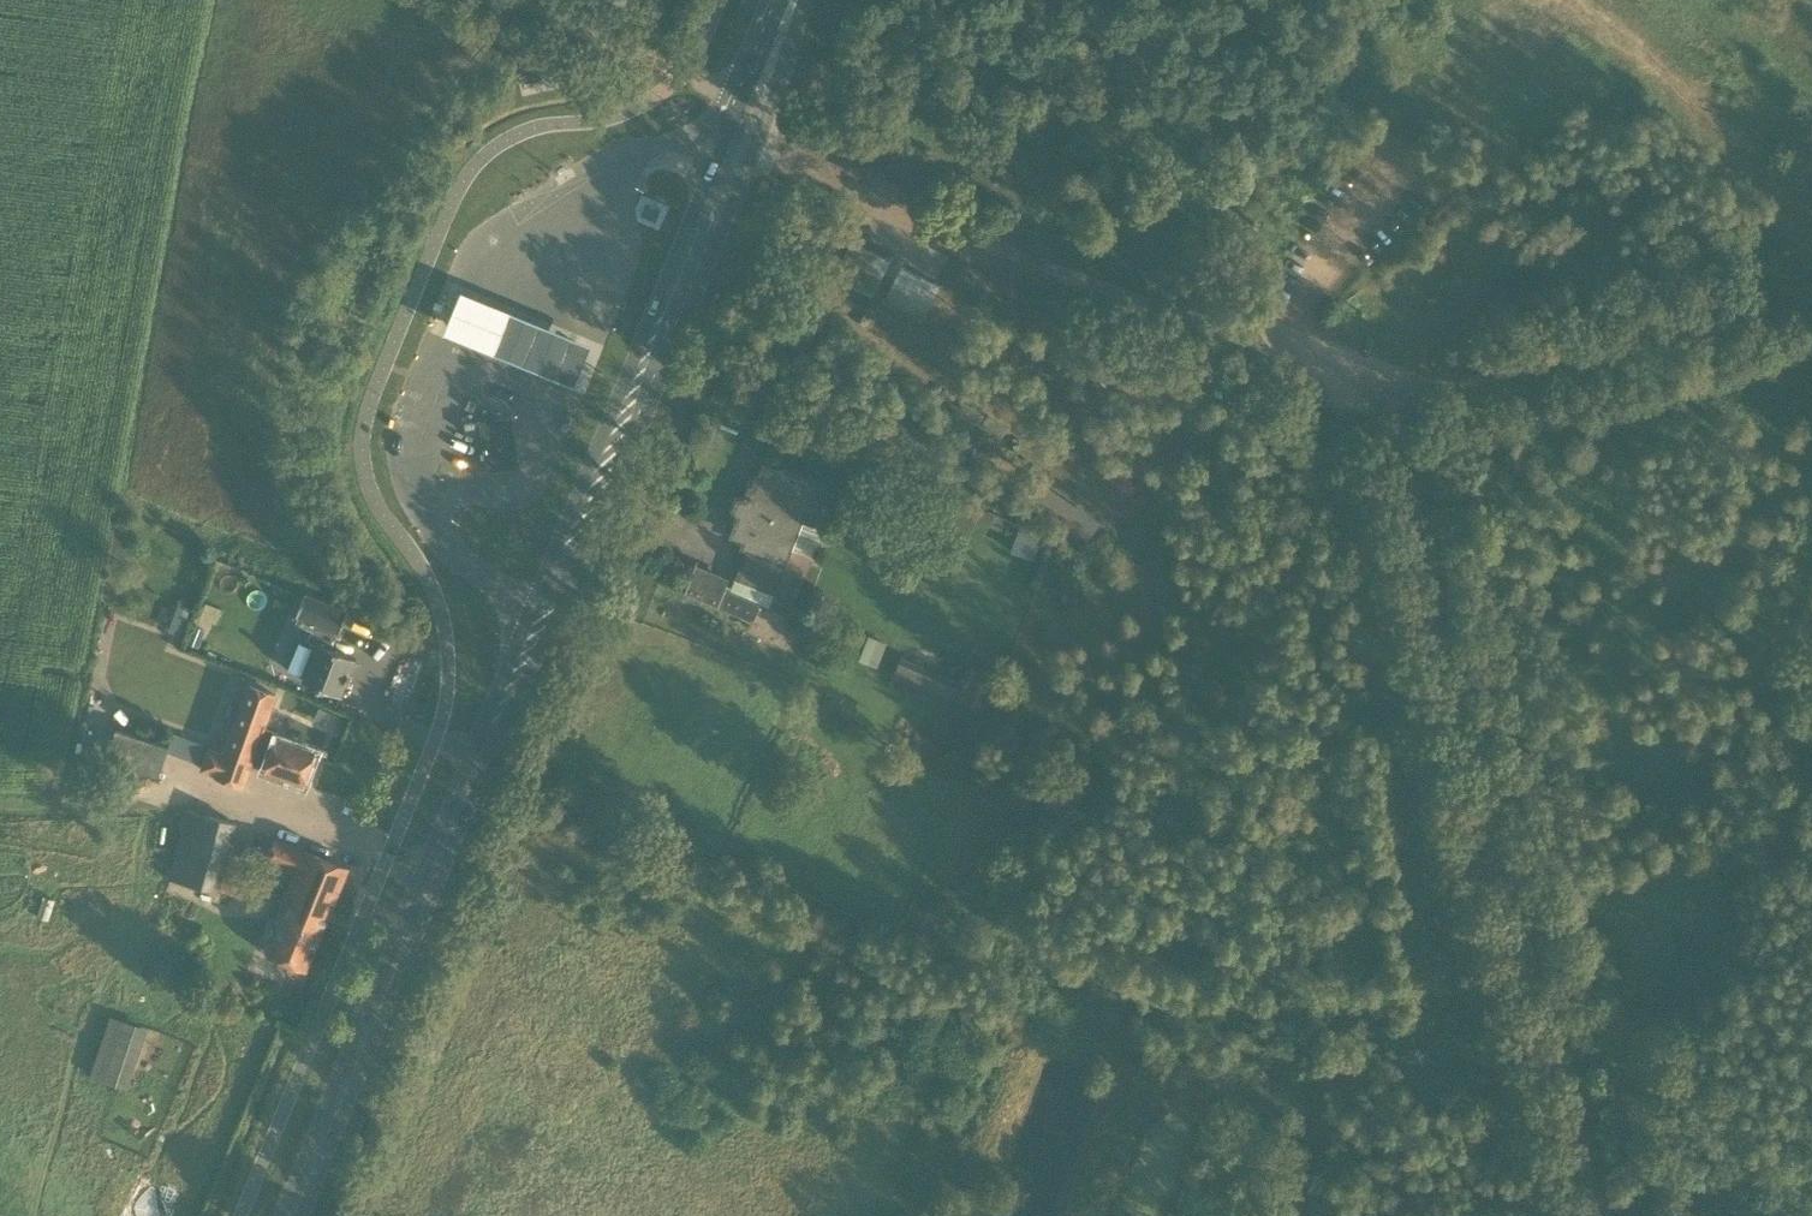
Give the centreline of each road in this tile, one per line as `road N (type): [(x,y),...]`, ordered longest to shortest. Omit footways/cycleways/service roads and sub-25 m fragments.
road 1 (primary): [(290,1215),(744,125)]
road 2 (track): [(1388,399),(1599,1215)]
road 3 (track): [(1811,286),(1388,399)]
road 4 (track): [(1258,346),(1383,165)]
road 5 (track): [(190,797),(0,805)]
road 6 (track): [(532,0),(682,79)]
road 7 (track): [(1388,399),(1258,346)]
road 8 (primary): [(744,125),(776,83),(794,0)]
road 9 (primary): [(793,0),(756,62),(744,125)]

